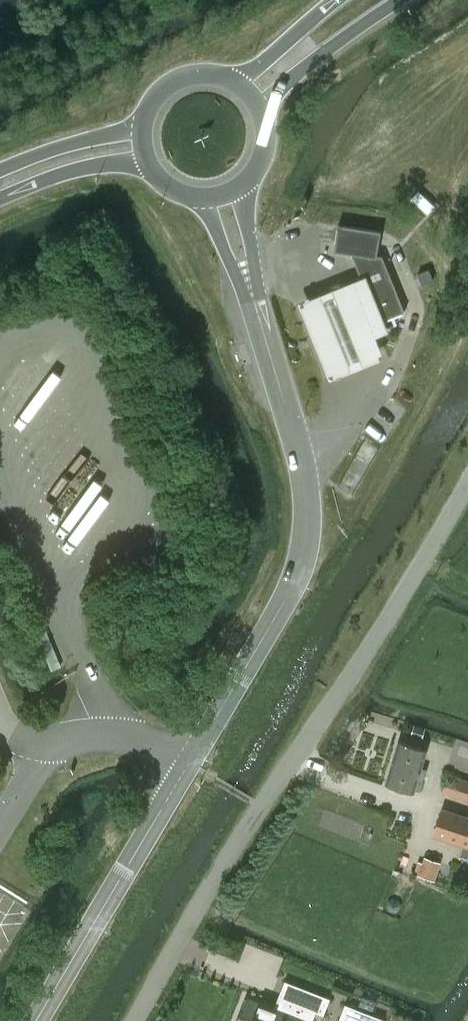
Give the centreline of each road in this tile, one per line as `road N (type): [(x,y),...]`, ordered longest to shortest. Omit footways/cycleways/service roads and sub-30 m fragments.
road 1 (tertiary): [(36,1020),(303,561),(302,466),(257,313)]
road 2 (unclassified): [(136,1020),(200,900),(467,485)]
road 3 (primary): [(259,110),(402,0)]
road 4 (primary): [(0,198),(93,167),(125,162),(150,170)]
road 5 (primary): [(140,124),(0,170)]
road 6 (primary): [(337,0),(234,83)]
road 7 (tertiary): [(257,313),(245,184)]
road 8 (tertiary): [(198,198),(257,313)]

